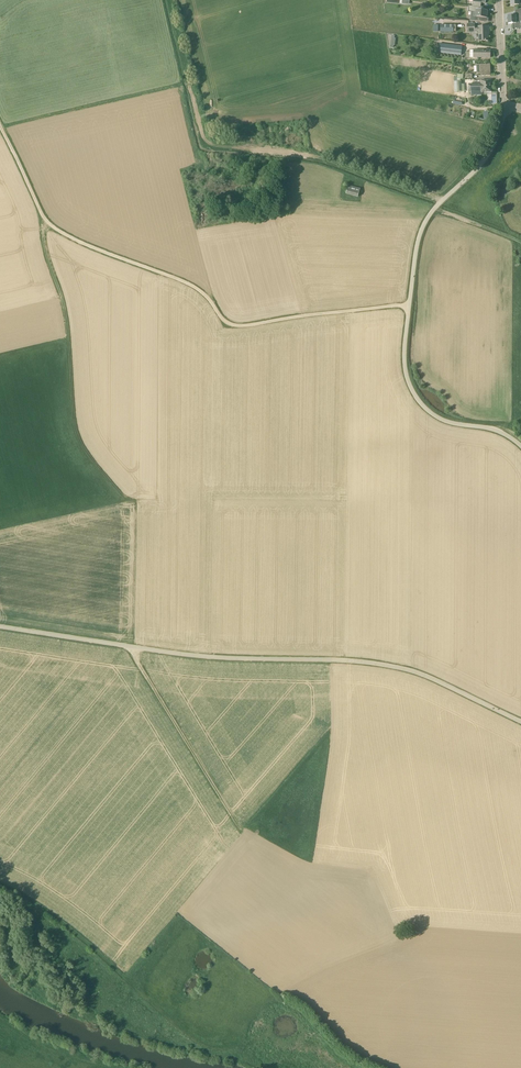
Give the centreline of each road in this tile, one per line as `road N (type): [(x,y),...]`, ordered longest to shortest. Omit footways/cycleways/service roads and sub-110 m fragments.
road 1 (unclassified): [(0,628),(221,660),(387,664),(520,721)]
road 2 (track): [(408,305),(226,322),(198,289),(47,222),(0,124)]
road 3 (unclassified): [(520,447),(503,432),(436,416),(404,366),(416,246),(435,207),(483,162),(504,105)]
road 4 (track): [(47,222),(76,432),(126,500)]
road 5 (track): [(240,826),(132,649)]
road 6 (track): [(120,974),(0,885)]

